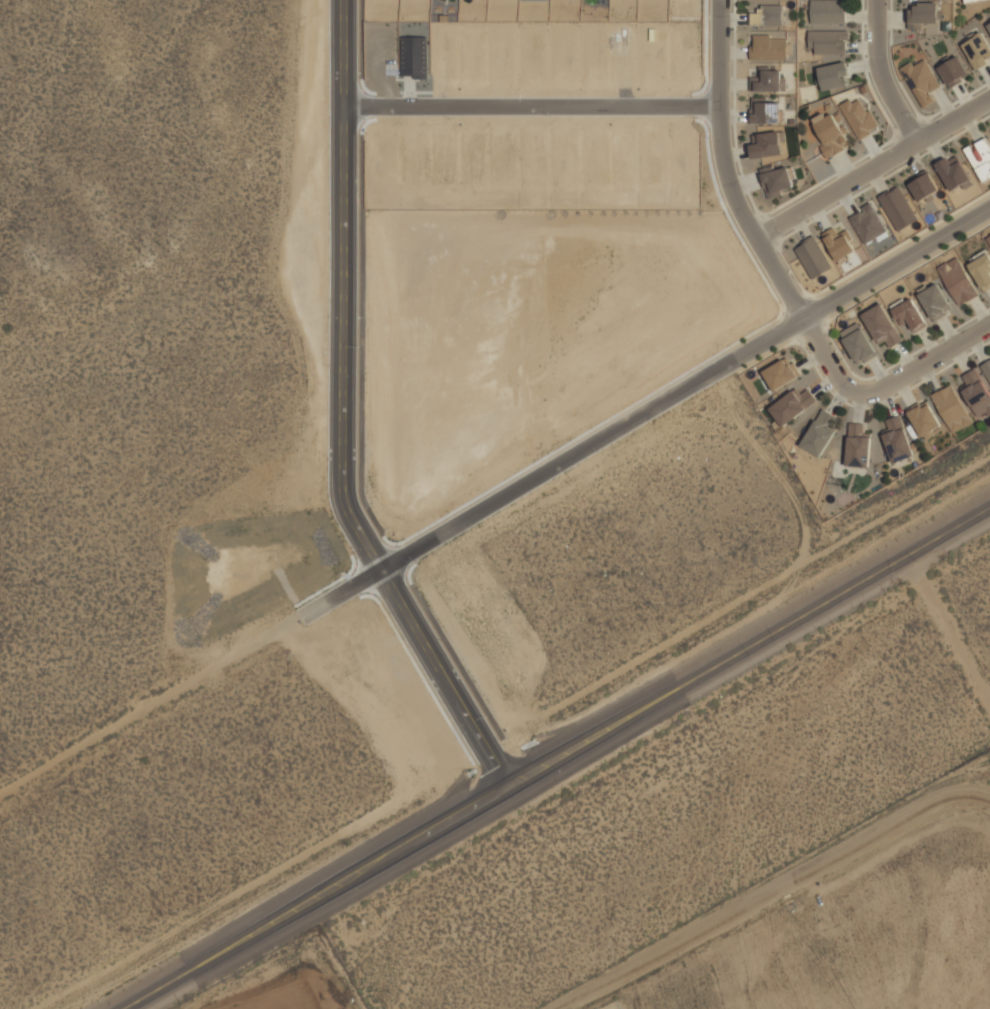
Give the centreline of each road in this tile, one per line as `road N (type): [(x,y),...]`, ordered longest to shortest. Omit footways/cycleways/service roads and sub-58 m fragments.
road 1 (tertiary): [(127,1008),(989,504)]
road 2 (residential): [(372,571),(989,207)]
road 3 (residential): [(352,0),(350,530),(372,571)]
road 4 (residential): [(724,0),(723,125),(736,181),(832,365),(857,392),(895,389),(989,332)]
road 5 (residential): [(351,112),(723,110)]
road 6 (track): [(0,794),(310,608)]
road 7 (residential): [(764,233),(989,101)]
road 8 (residential): [(372,571),(491,796)]
road 9 (track): [(907,553),(989,700)]
road 10 (residential): [(919,142),(885,75),(884,0)]

